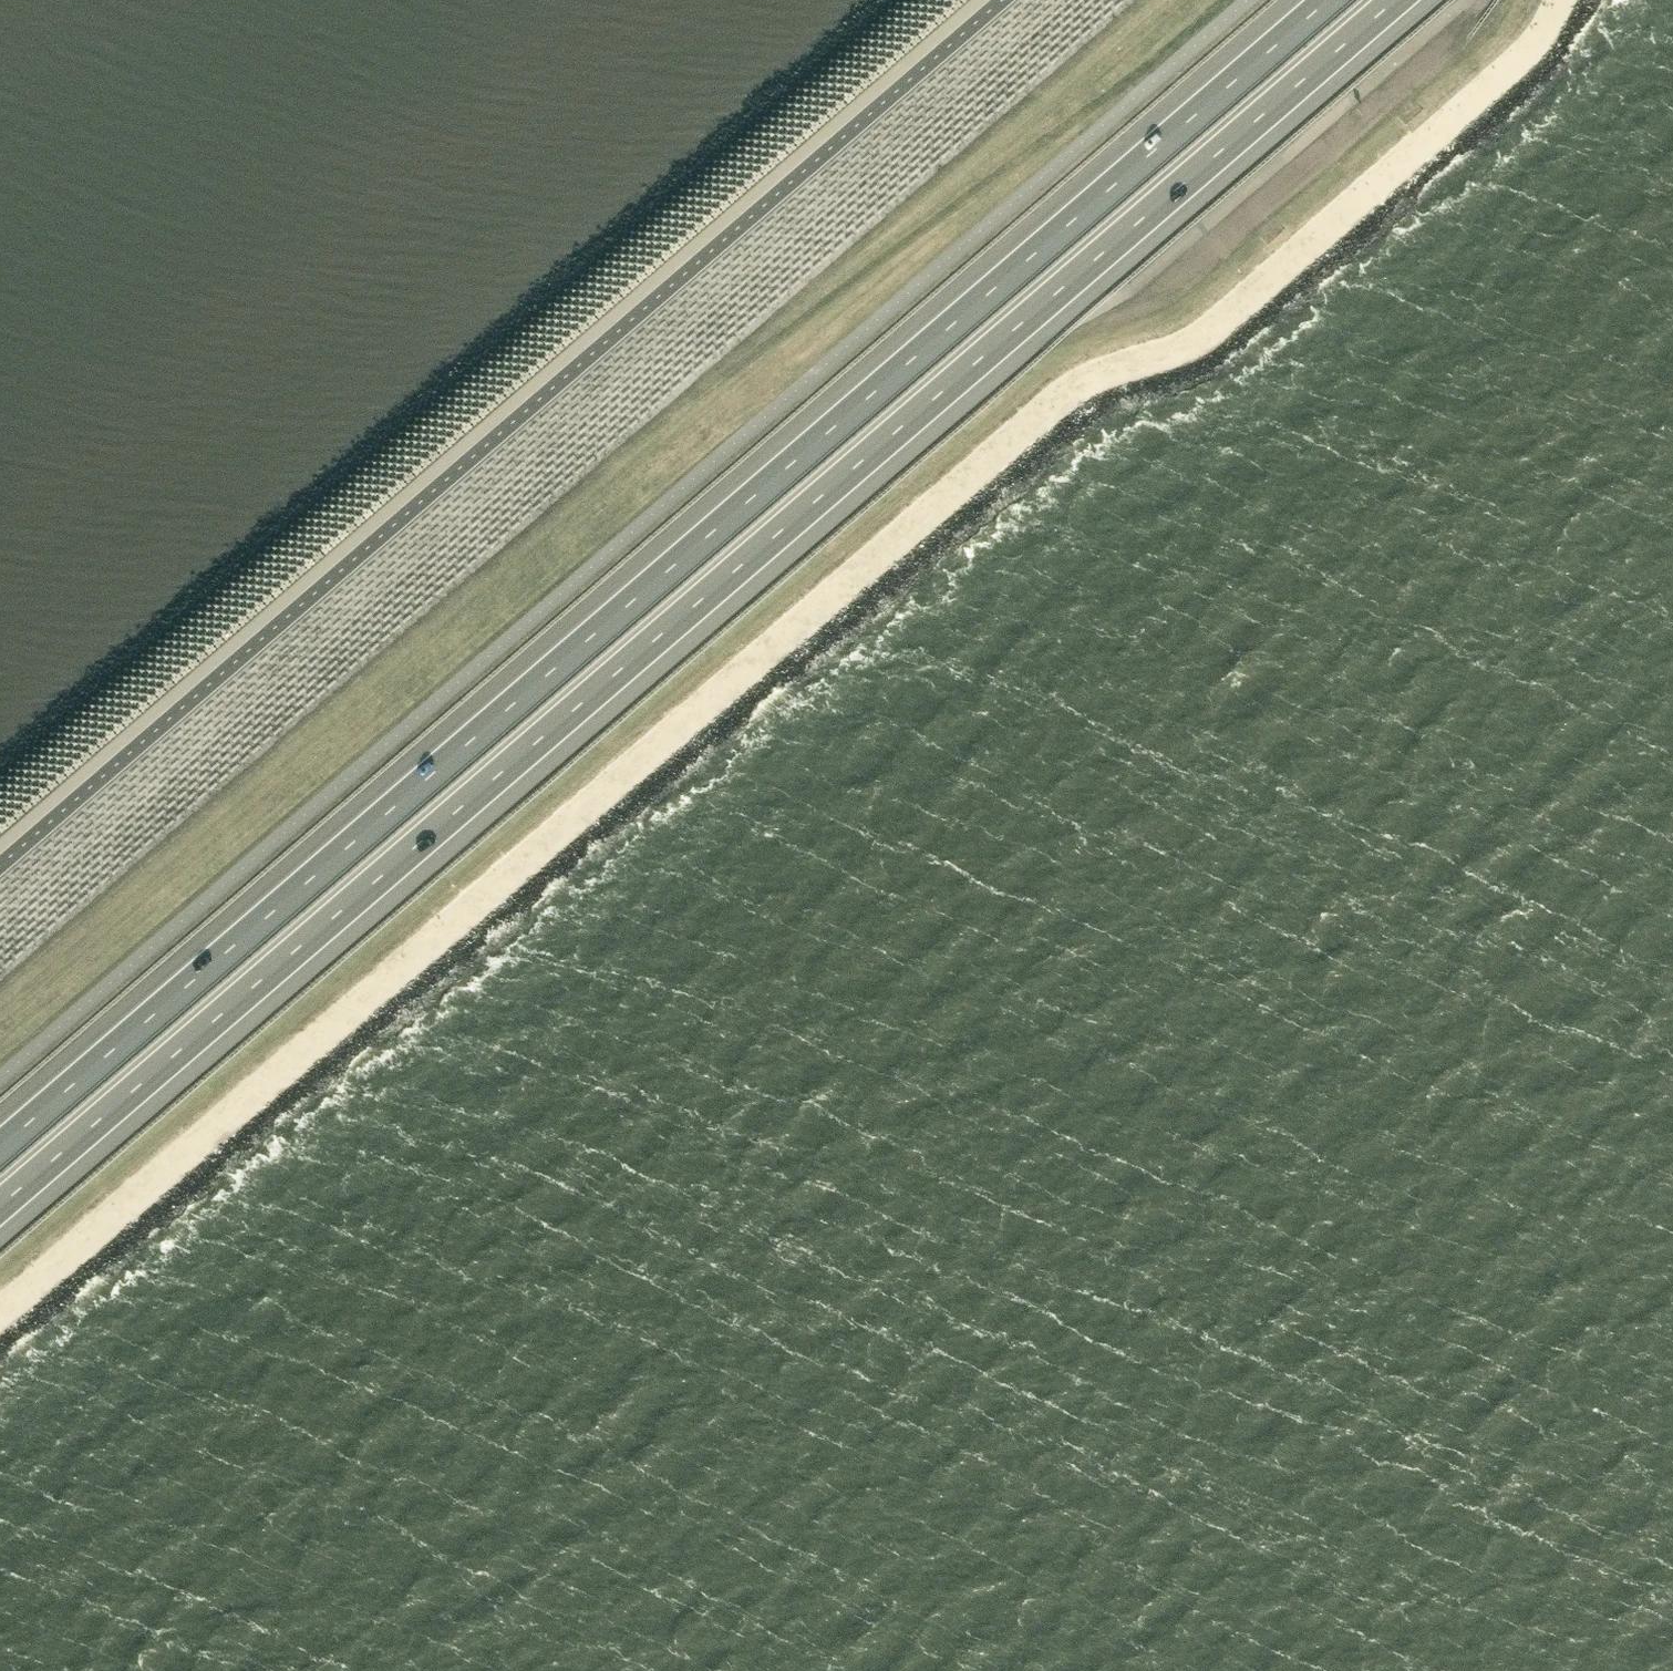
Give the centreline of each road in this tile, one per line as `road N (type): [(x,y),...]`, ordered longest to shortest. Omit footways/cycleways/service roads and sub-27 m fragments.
road 1 (motorway): [(0,1212),(1400,0)]
road 2 (motorway): [(1327,0),(0,1147)]

